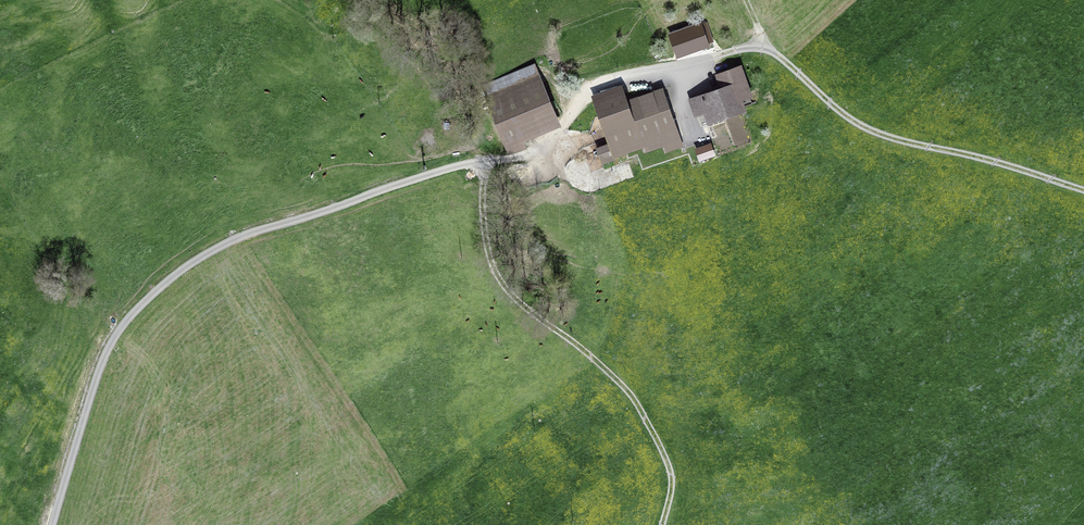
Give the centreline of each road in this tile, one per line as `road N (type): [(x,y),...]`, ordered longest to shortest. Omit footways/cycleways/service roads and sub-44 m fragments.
road 1 (track): [(52,524),(100,362),(143,301),(182,267),(275,223),(553,144),(567,107),(587,87),(758,48),(858,124),(1083,191)]
road 2 (track): [(470,165),(468,218),(488,273),(539,324),(606,371),(641,414),(670,477),(663,524)]
road 3 (track): [(360,0),(365,24),(390,52),(457,93),(487,162)]

